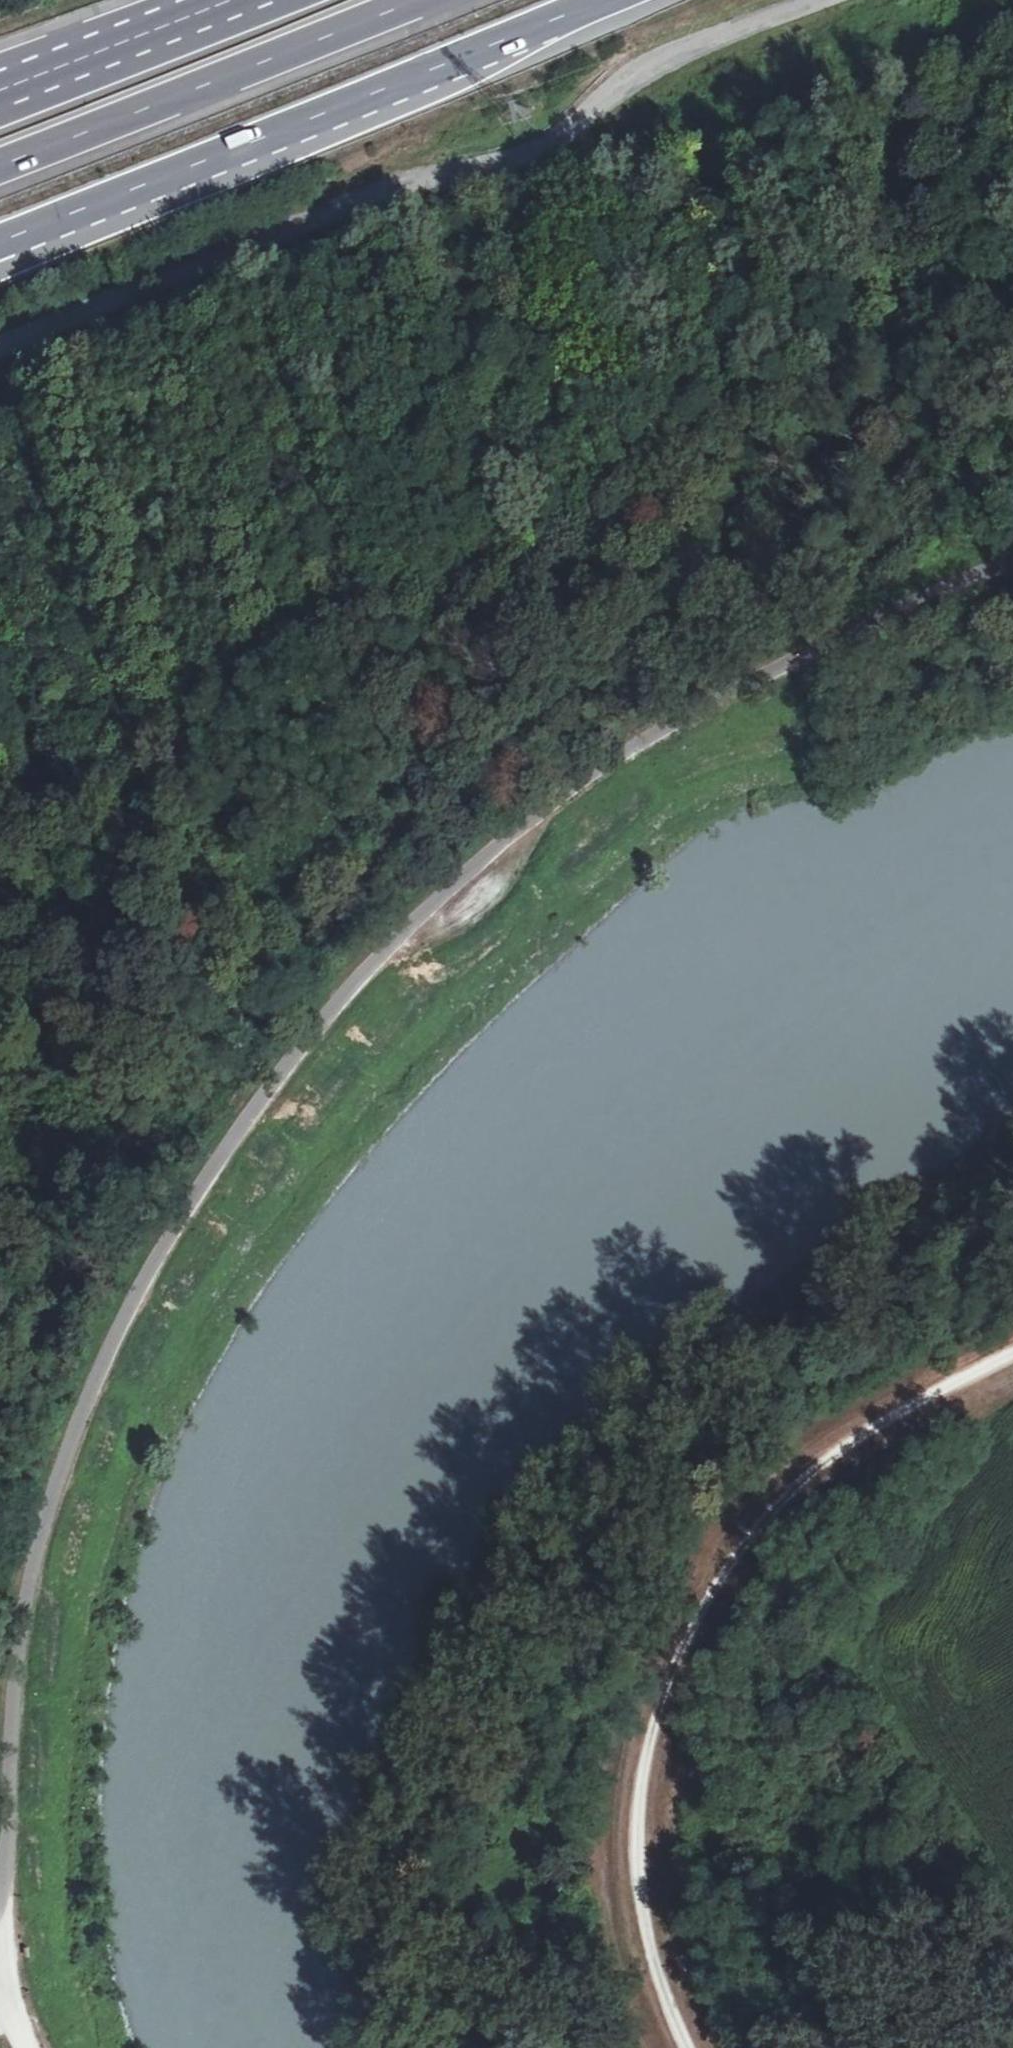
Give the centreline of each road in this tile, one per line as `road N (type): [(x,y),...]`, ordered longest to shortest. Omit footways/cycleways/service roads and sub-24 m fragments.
road 1 (unclassified): [(810,0),(686,37),(631,72),(581,124),(523,155),(402,187),(0,348)]
road 2 (track): [(674,2047),(646,1986),(628,1885),(633,1775),(663,1667),(713,1581),(820,1457),(1012,1346)]
road 3 (trunk): [(29,232),(604,0)]
road 4 (motorway): [(0,167),(420,0)]
road 5 (motorway): [(254,0),(10,96)]

